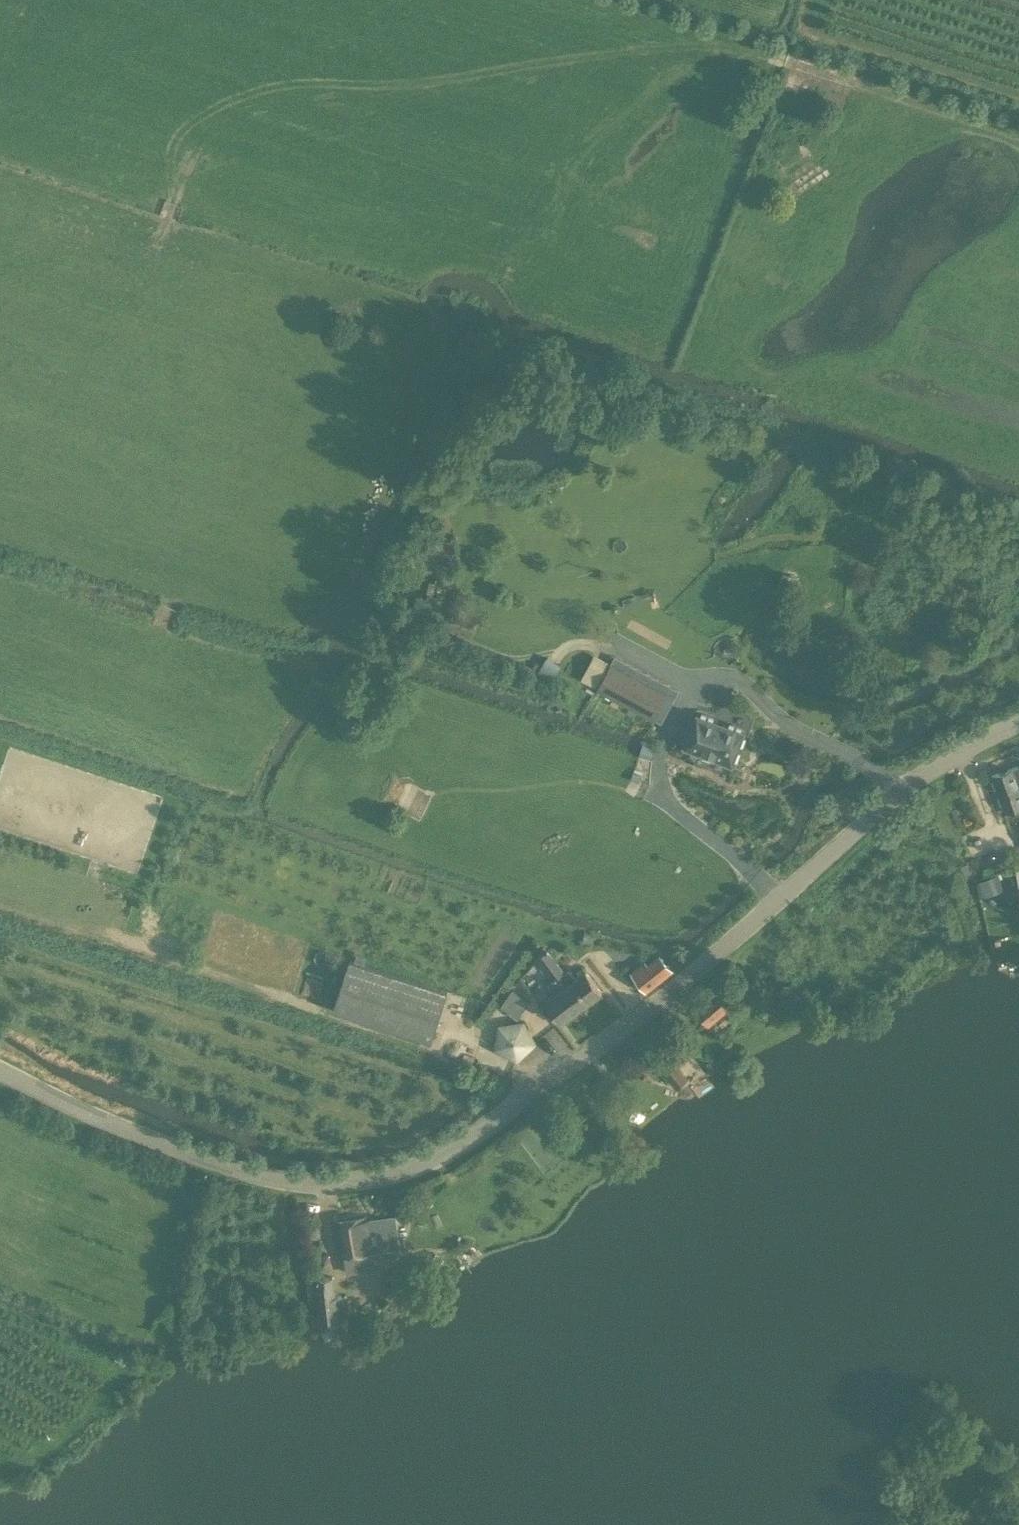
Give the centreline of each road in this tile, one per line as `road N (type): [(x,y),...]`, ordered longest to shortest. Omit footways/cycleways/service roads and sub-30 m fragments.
road 1 (unclassified): [(0,1071),(123,1131),(266,1176),(314,1186),(409,1171),(486,1129),(725,948),(917,777),(1018,723)]

